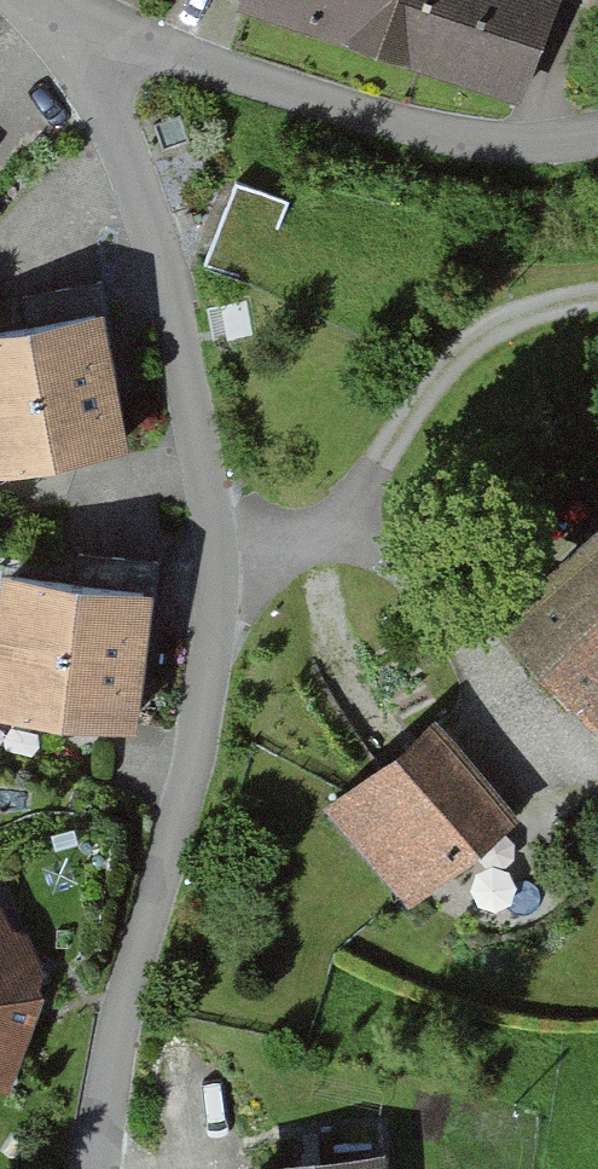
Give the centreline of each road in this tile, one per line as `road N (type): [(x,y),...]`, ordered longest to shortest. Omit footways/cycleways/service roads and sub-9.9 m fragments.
road 1 (residential): [(93,1168),(118,1034),(181,818),(218,568)]
road 2 (residential): [(218,568),(176,298),(149,204),(70,18)]
road 3 (residential): [(70,18),(400,128),(498,148),(597,137)]
road 4 (residential): [(218,568),(341,516),(440,372),(468,345),(525,310),(597,295)]

